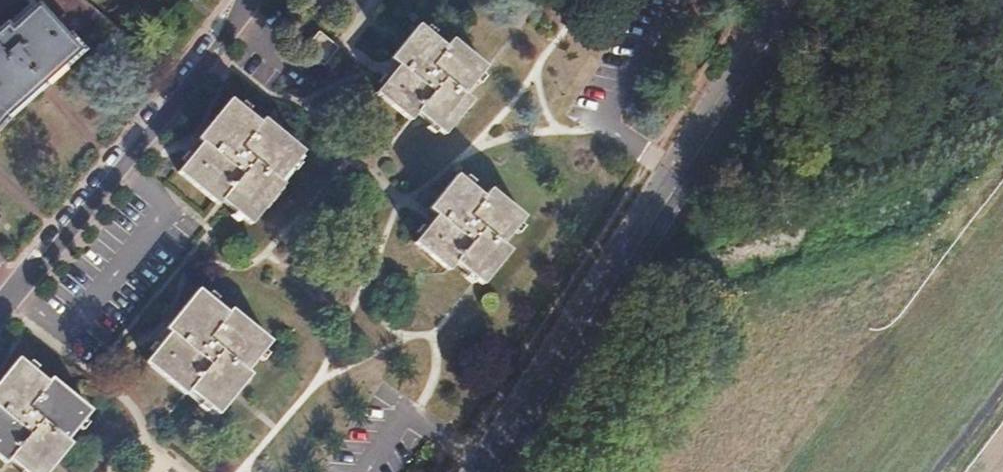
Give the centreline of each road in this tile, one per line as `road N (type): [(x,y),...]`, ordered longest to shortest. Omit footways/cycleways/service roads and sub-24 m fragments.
road 1 (residential): [(499,471),(805,0)]
road 2 (residential): [(0,315),(250,0)]

